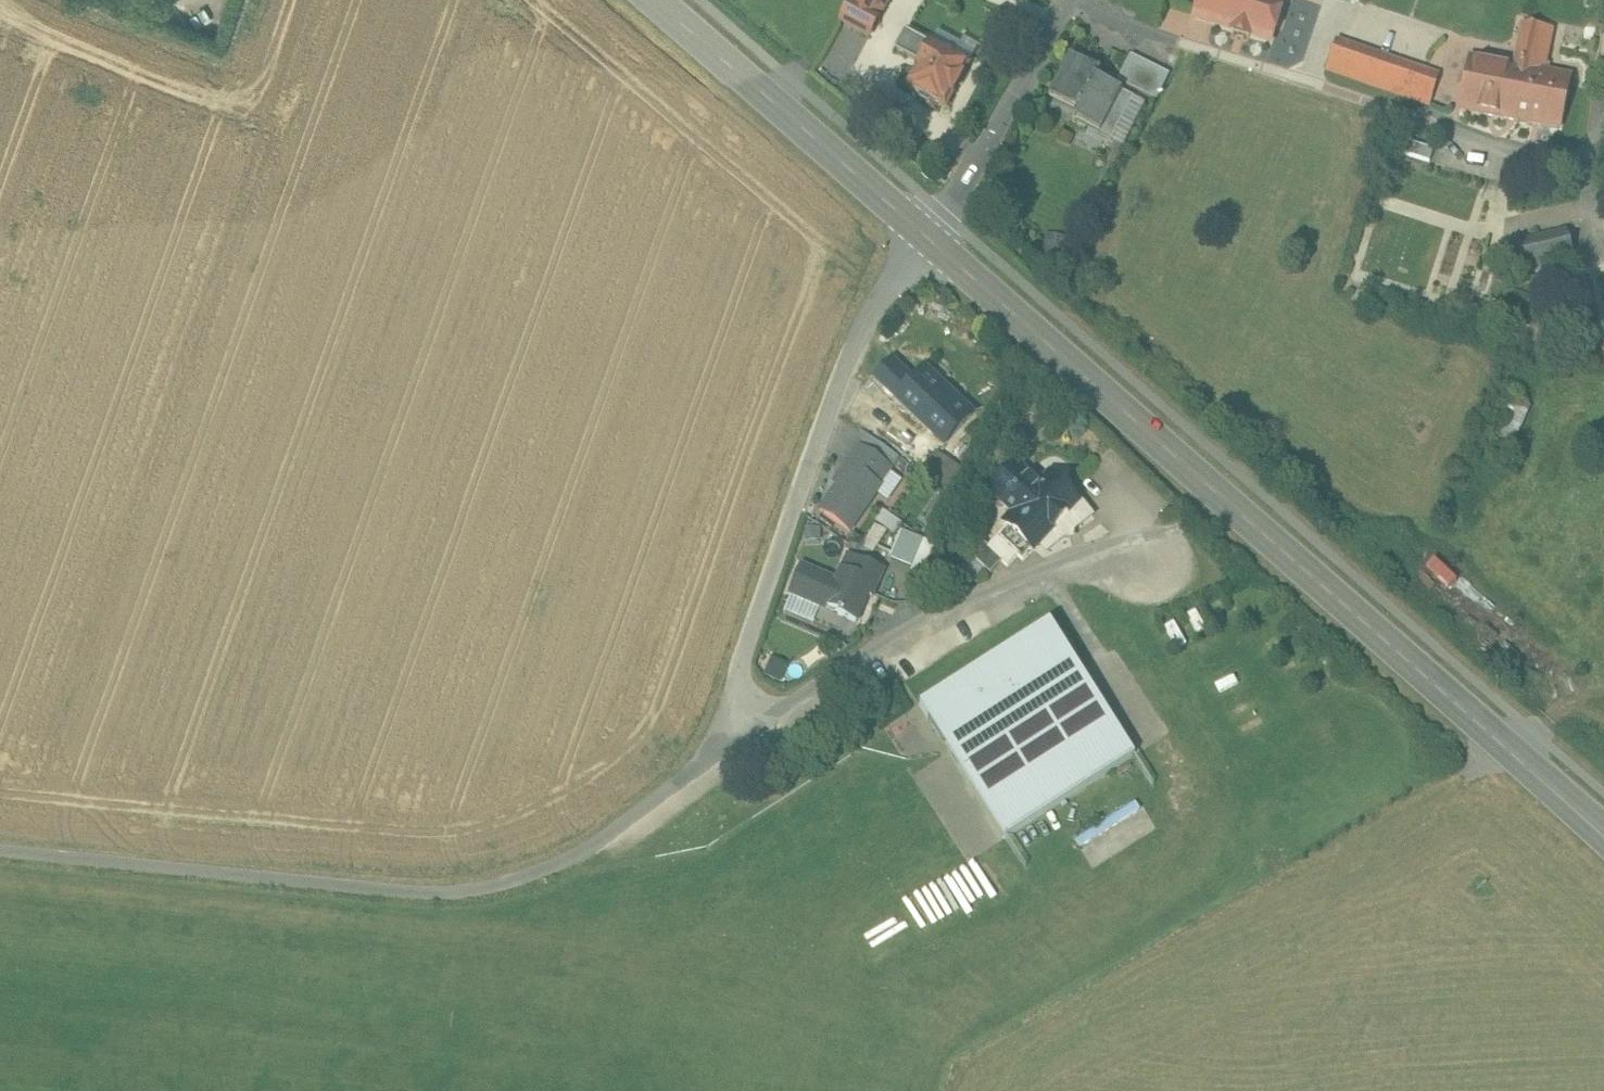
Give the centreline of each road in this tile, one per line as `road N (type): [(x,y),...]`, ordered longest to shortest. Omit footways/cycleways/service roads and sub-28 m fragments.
road 1 (unclassified): [(930,241),(887,292),(841,370),(706,764),(924,618),(1039,567),(1139,566)]
road 2 (primary): [(1603,834),(930,241)]
road 3 (track): [(706,764),(591,848),(512,881),(434,894),(0,849)]
road 4 (residential): [(1603,129),(1588,158),(1566,165),(1292,75),(1138,35),(1089,0)]
road 5 (primary): [(930,241),(656,0)]
road 6 (residential): [(1067,0),(930,241)]

